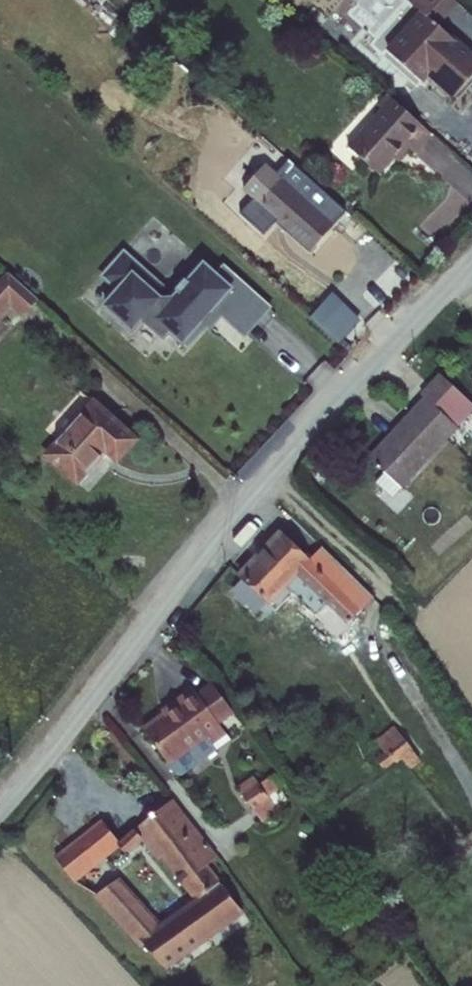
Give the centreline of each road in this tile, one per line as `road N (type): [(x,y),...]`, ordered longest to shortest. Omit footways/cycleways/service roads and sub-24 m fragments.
road 1 (residential): [(0,811),(287,463),(471,261)]

